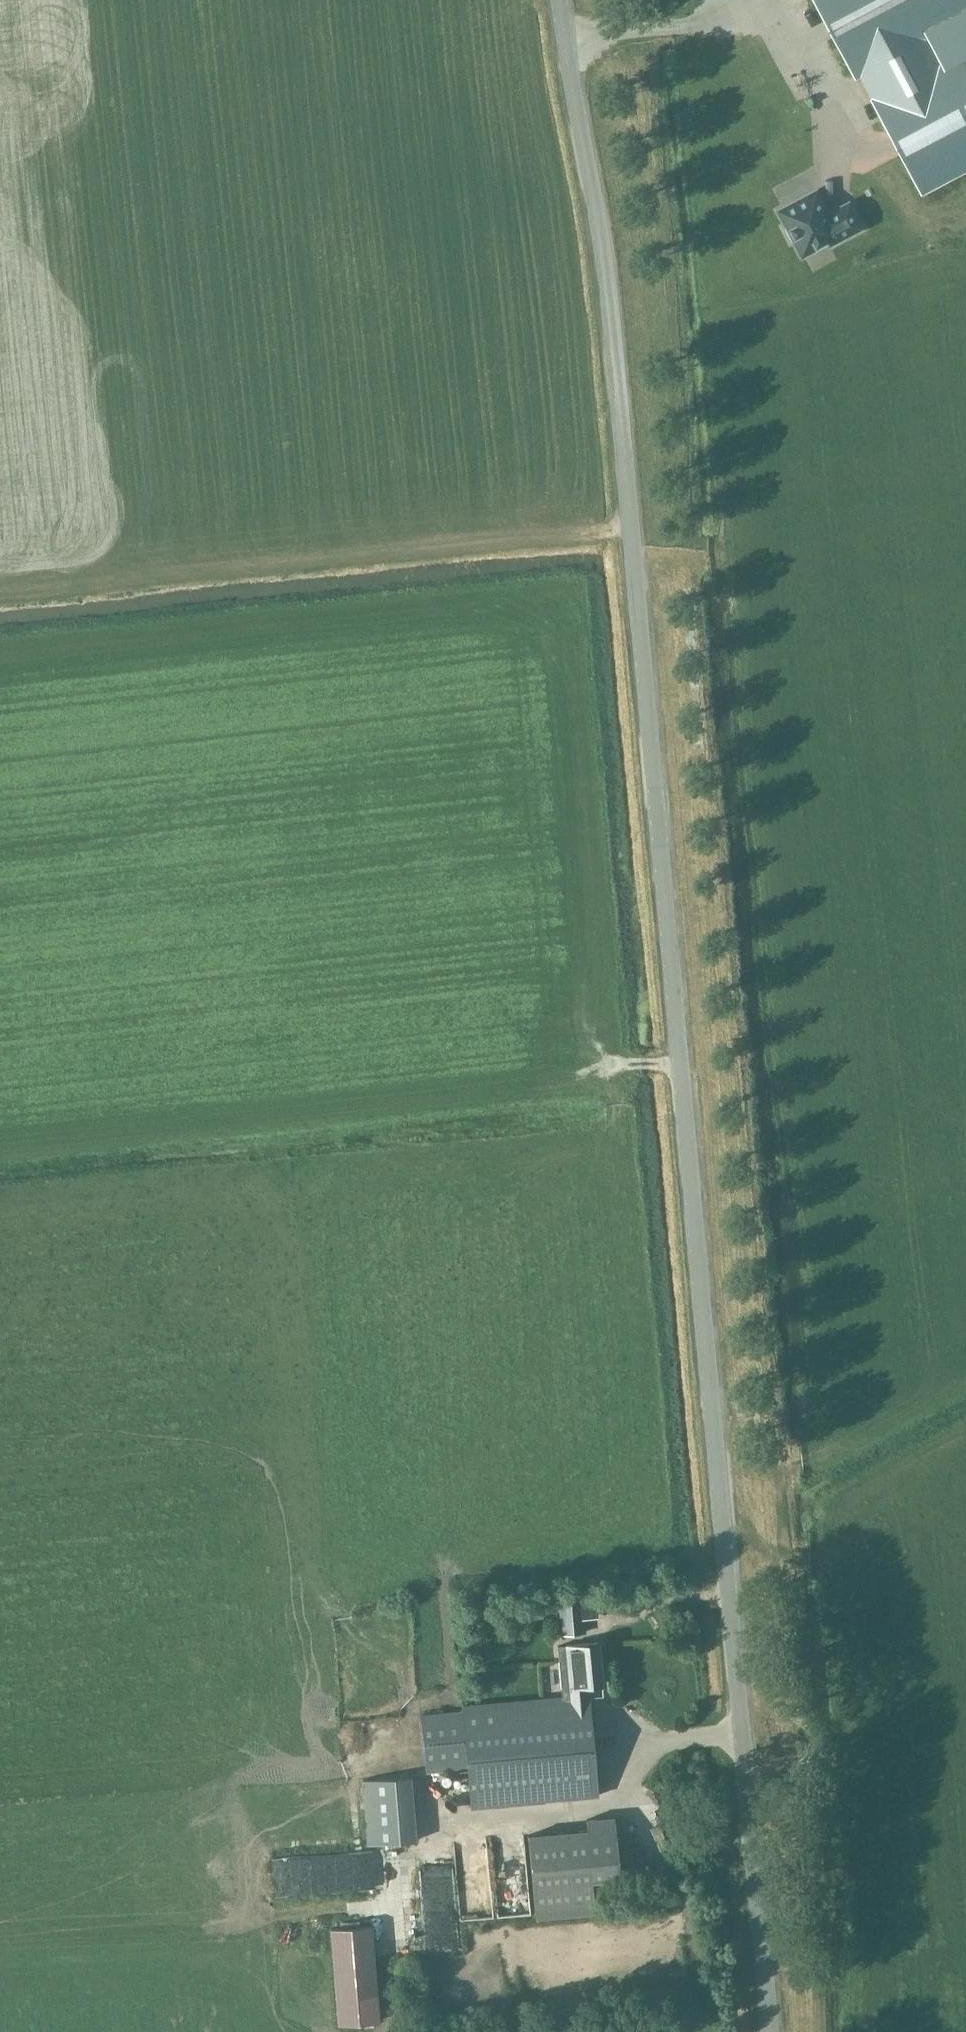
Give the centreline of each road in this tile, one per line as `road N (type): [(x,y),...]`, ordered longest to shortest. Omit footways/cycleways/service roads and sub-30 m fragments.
road 1 (unclassified): [(770,2031),(629,469),(561,0)]

